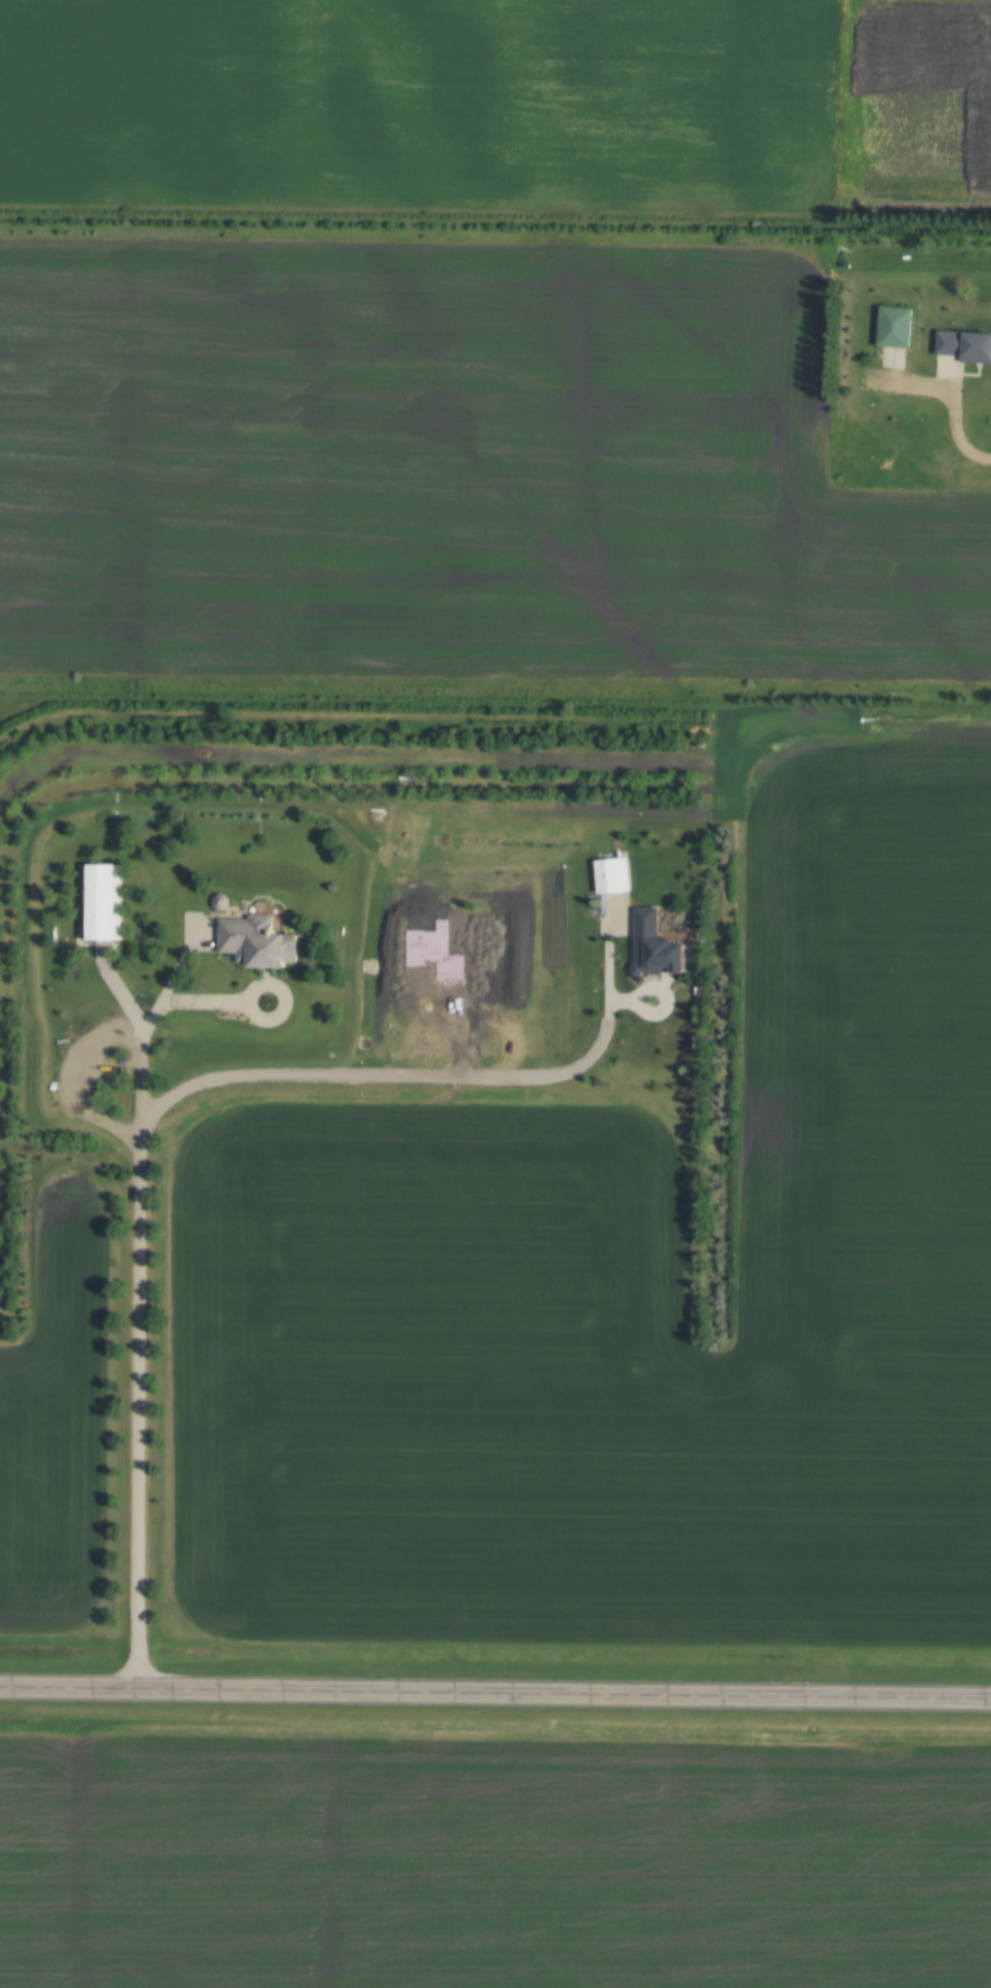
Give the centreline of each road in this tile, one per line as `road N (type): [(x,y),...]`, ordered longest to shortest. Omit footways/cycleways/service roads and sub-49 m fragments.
road 1 (tertiary): [(990,1703),(0,1692)]

